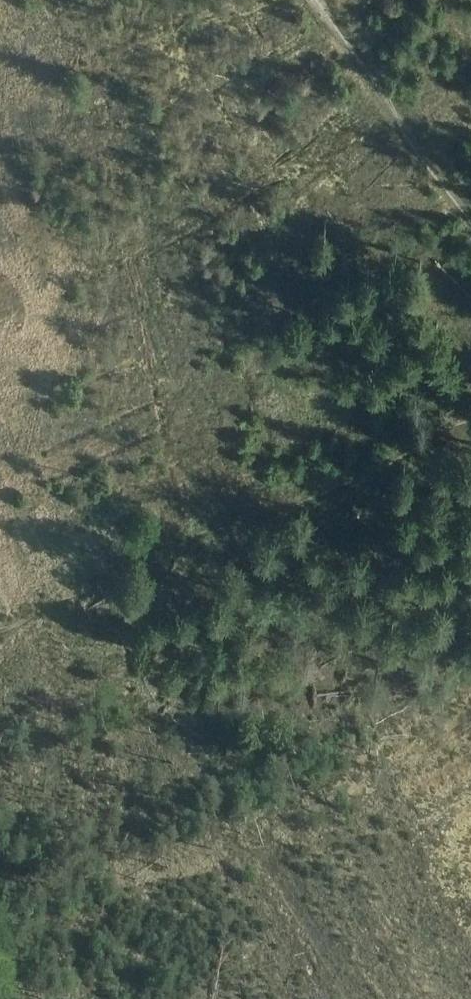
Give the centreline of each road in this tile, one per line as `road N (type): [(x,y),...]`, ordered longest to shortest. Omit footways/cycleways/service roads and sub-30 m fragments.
road 1 (track): [(319,0),(470,221)]

